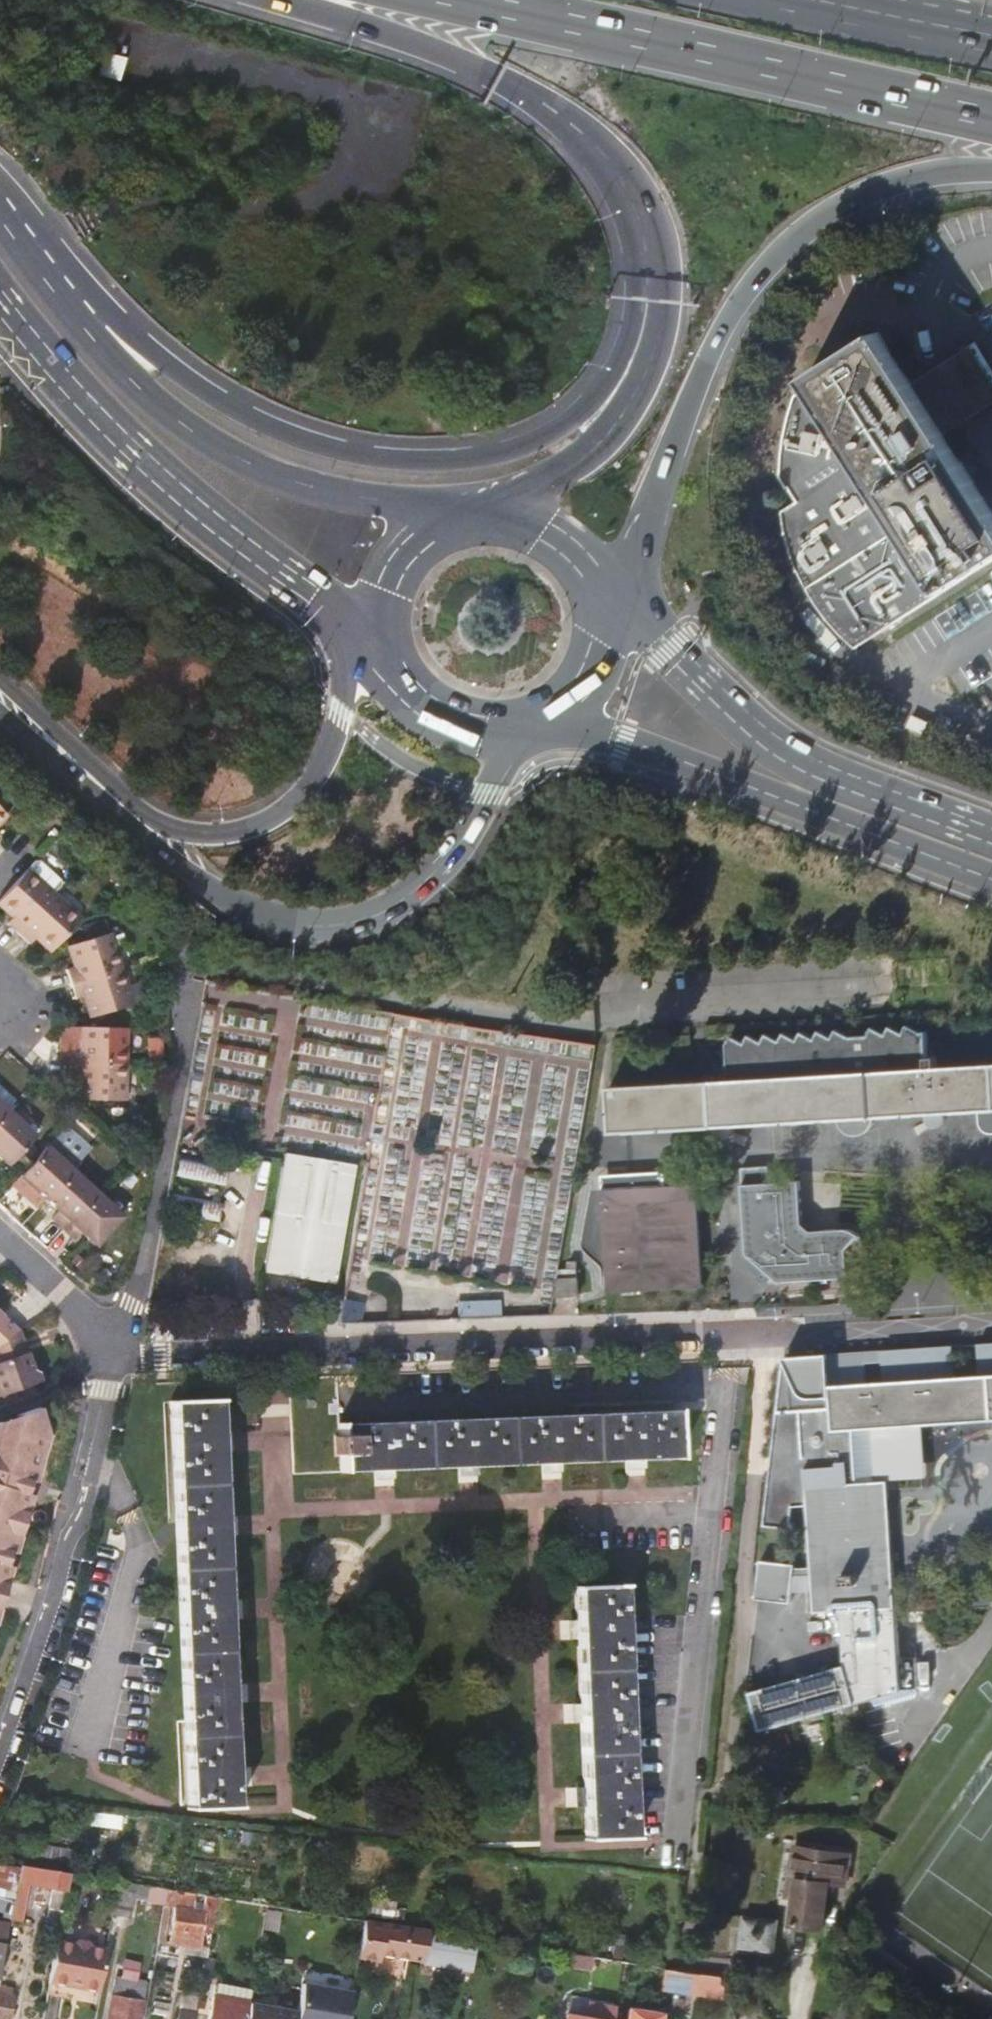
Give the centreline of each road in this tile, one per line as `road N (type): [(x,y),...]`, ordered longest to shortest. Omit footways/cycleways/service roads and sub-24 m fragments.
road 1 (trunk): [(579,125),(613,176),(635,233),(634,326),(612,375),(578,415),(529,443),(461,457),(344,448),(271,425),(219,398),(124,325),(0,189)]
road 2 (tertiary): [(0,712),(206,884),(263,914),(318,924),(374,915),(427,881),(463,842),(505,762),(533,734)]
road 3 (residential): [(107,1357),(725,1334)]
road 4 (trunk): [(626,592),(696,389),(766,264),(828,214),(873,191),(991,168)]
road 5 (secondary): [(456,507),(333,489),(221,446),(135,379),(0,210)]
road 6 (trunk): [(465,0),(991,116)]
road 7 (residential): [(725,1334),(679,1862)]
road 8 (tertiary): [(361,645),(314,779),(277,815),(226,832),(161,821),(0,678)]
road 9 (secondary): [(0,295),(159,471),(313,595),(361,645)]
road 10 (secondary): [(533,734),(592,730),(624,739),(991,875)]
road 11 (trunk): [(579,125),(636,180),(659,229),(667,280),(659,337),(608,435),(552,476),(496,500)]
road 12 (secondary): [(991,832),(794,752),(664,638),(626,592)]
road 13 (residential): [(0,1751),(86,1511),(107,1357)]
road 14 (residential): [(107,1357),(138,1285),(184,1051),(183,969)]
road 15 (trunk): [(247,0),(502,78),(579,125)]
road 16 (residential): [(725,1334),(991,1318)]
road 17 (trunk): [(991,45),(773,0)]
road 18 (secondary): [(385,668),(406,701),(436,725),(485,739),(533,734)]
road 19 (residential): [(0,1239),(81,1318),(107,1357)]
road 20 (secondary): [(456,507),(421,526),(394,556),(376,607)]
road 21 (secondary): [(533,734),(581,705),(612,645)]
road 22 (secondary): [(597,557),(554,517),(496,500)]

